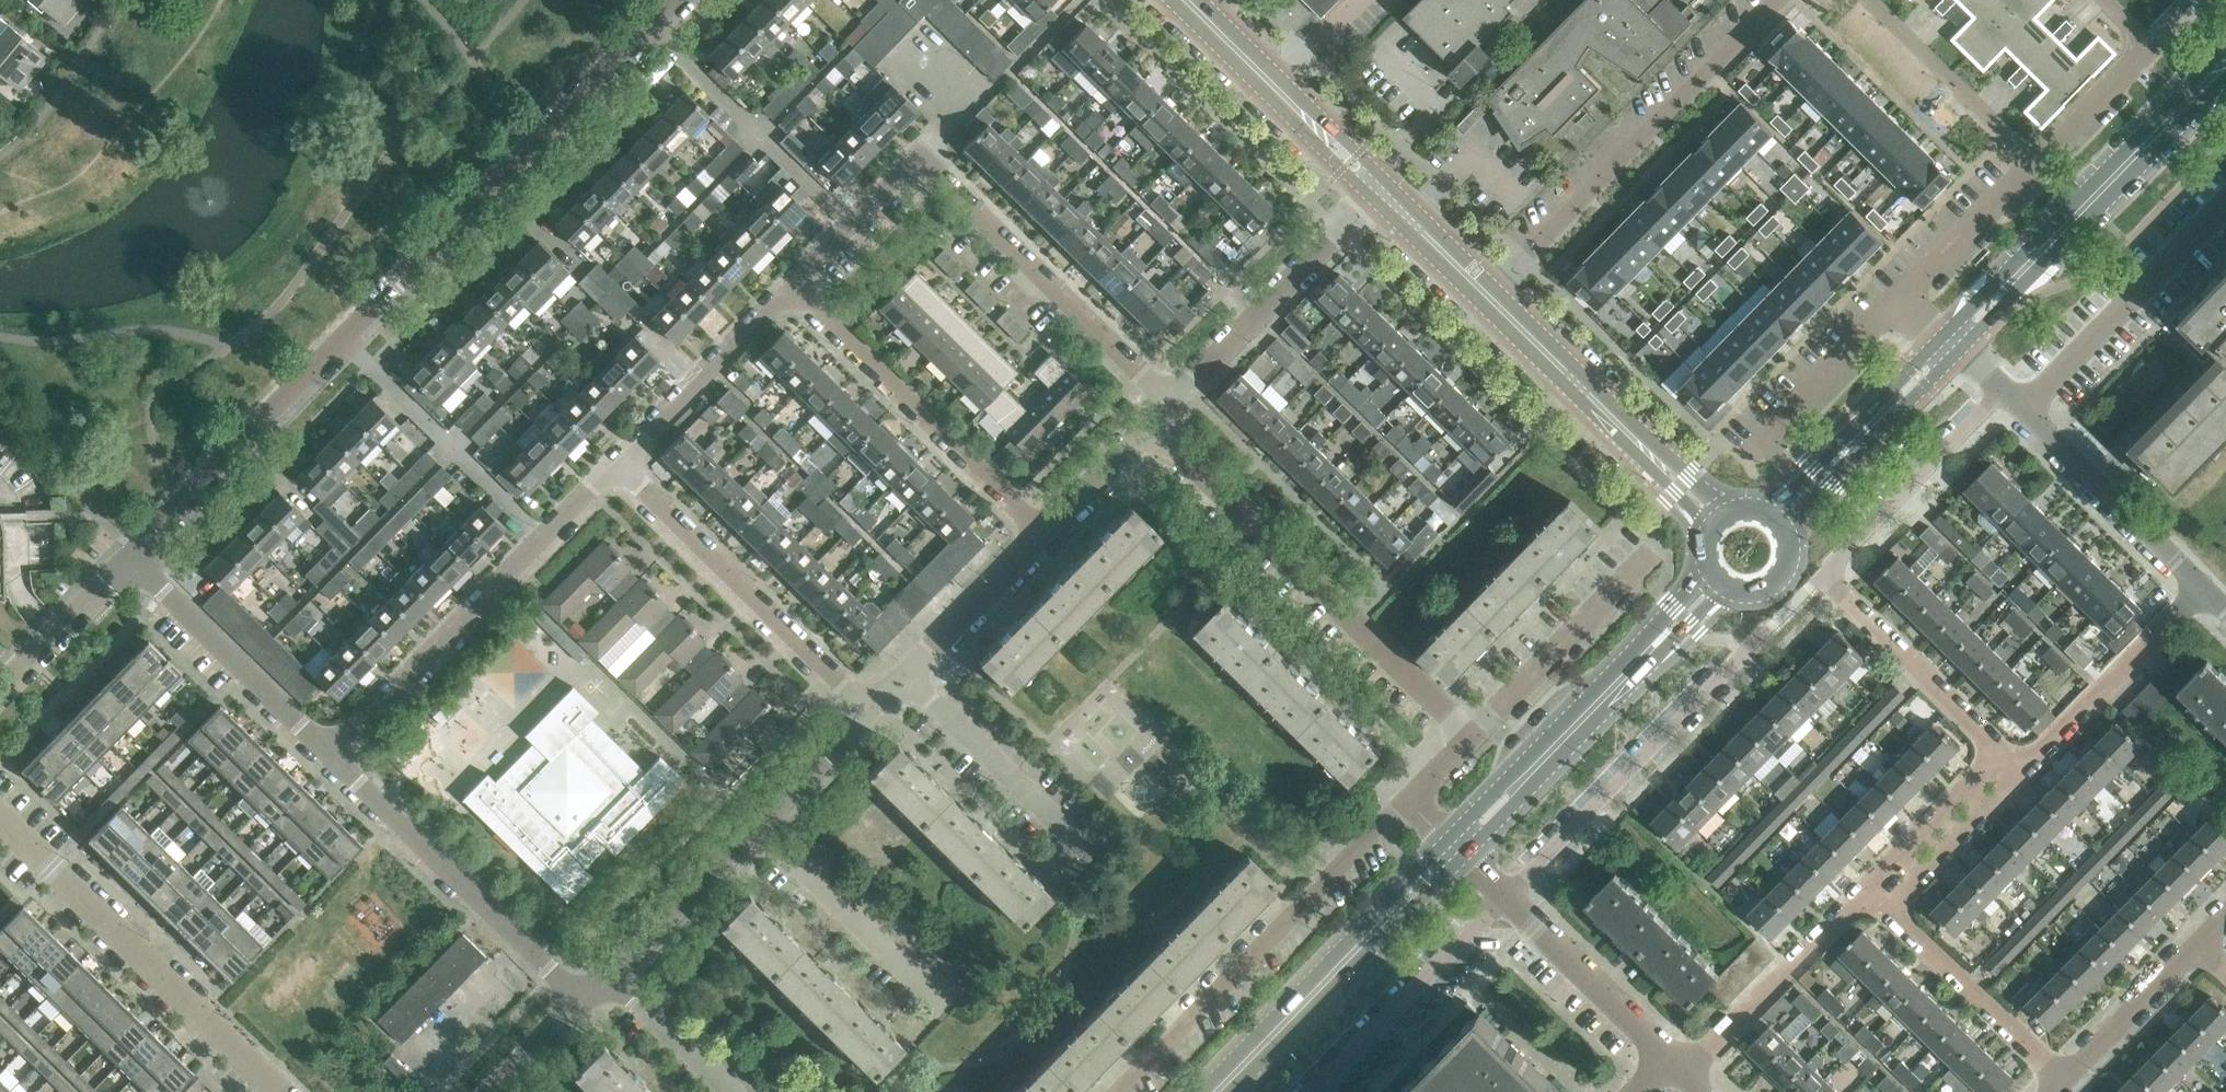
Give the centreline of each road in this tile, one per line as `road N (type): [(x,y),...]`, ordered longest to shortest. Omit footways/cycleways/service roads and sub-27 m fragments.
road 1 (residential): [(131,557),(529,143),(678,0)]
road 2 (unclassified): [(1506,895),(1743,655),(1834,581)]
road 3 (unclassified): [(1473,736),(1181,447),(1167,409)]
road 4 (residential): [(1485,293),(1781,0)]
road 5 (residential): [(1129,1091),(1412,801)]
road 6 (residential): [(335,754),(621,467)]
road 7 (secondary): [(1946,351),(2225,70)]
road 8 (residential): [(279,1091),(0,814)]
road 9 (secondary): [(1458,848),(1716,590)]
road 10 (residential): [(335,754),(590,1003)]
road 11 (residential): [(1046,542),(795,293)]
road 12 (residential): [(1167,409),(1156,385),(921,159)]
road 13 (residential): [(868,708),(621,467)]
road 14 (secondary): [(1219,1091),(1458,848)]
road 15 (secondary): [(1719,518),(1485,293)]
road 16 (residential): [(1167,409),(1378,187)]
road 17 (unclassified): [(2020,413),(2225,210)]
road 18 (residential): [(131,557),(335,754)]
road 19 (unclassified): [(1684,1071),(1856,902),(1894,903)]
road 20 (residential): [(1313,1091),(1506,895)]
road 21 (secondary): [(1378,187),(1185,0)]
road 22 (unclassified): [(2022,768),(1834,581)]
road 23 (unclassified): [(2206,593),(2020,413)]
road 24 (unclassified): [(1084,858),(900,677)]
road 25 (residential): [(1473,736),(1655,558)]
road 26 (unclassified): [(2022,768),(2206,593)]
road 27 (unclassified): [(941,1003),(757,831)]
road 28 (unclassified): [(1684,1071),(1506,895)]
road 29 (residential): [(621,467),(795,293)]
road 30 (unclassified): [(1834,581),(1849,551),(1998,400)]
road 31 (unclassified): [(2065,1079),(1894,903)]
road 32 (secondary): [(1784,520),(1946,351)]
road 33 (residential): [(1868,0),(2038,158)]
road 34 (residential): [(1748,451),(1895,302)]
road 35 (residential): [(2038,158),(2139,49),(2129,22),(2106,0)]
road 36 (residential): [(1895,302),(2038,158)]
road 37 (residential): [(900,677),(1046,542)]
road 38 (residential): [(620,974),(757,831)]
road 39 (unclassified): [(2065,1079),(2200,947)]
road 40 (unclassified): [(1894,903),(2022,768)]
road 41 (residential): [(0,689),(131,557)]
road 42 (residential): [(795,293),(921,159)]
road 43 (residential): [(1046,542),(1167,409)]
road 44 (unclassified): [(742,1091),(620,974)]
road 45 (residential): [(757,831),(868,708)]
road 46 (secondary): [(1716,590),(1738,602),(1763,601),(1785,589),(1797,567),(1797,542),(1784,520)]
road 47 (secondary): [(1485,293),(1378,187)]
road 48 (residential): [(501,1091),(590,1003)]

